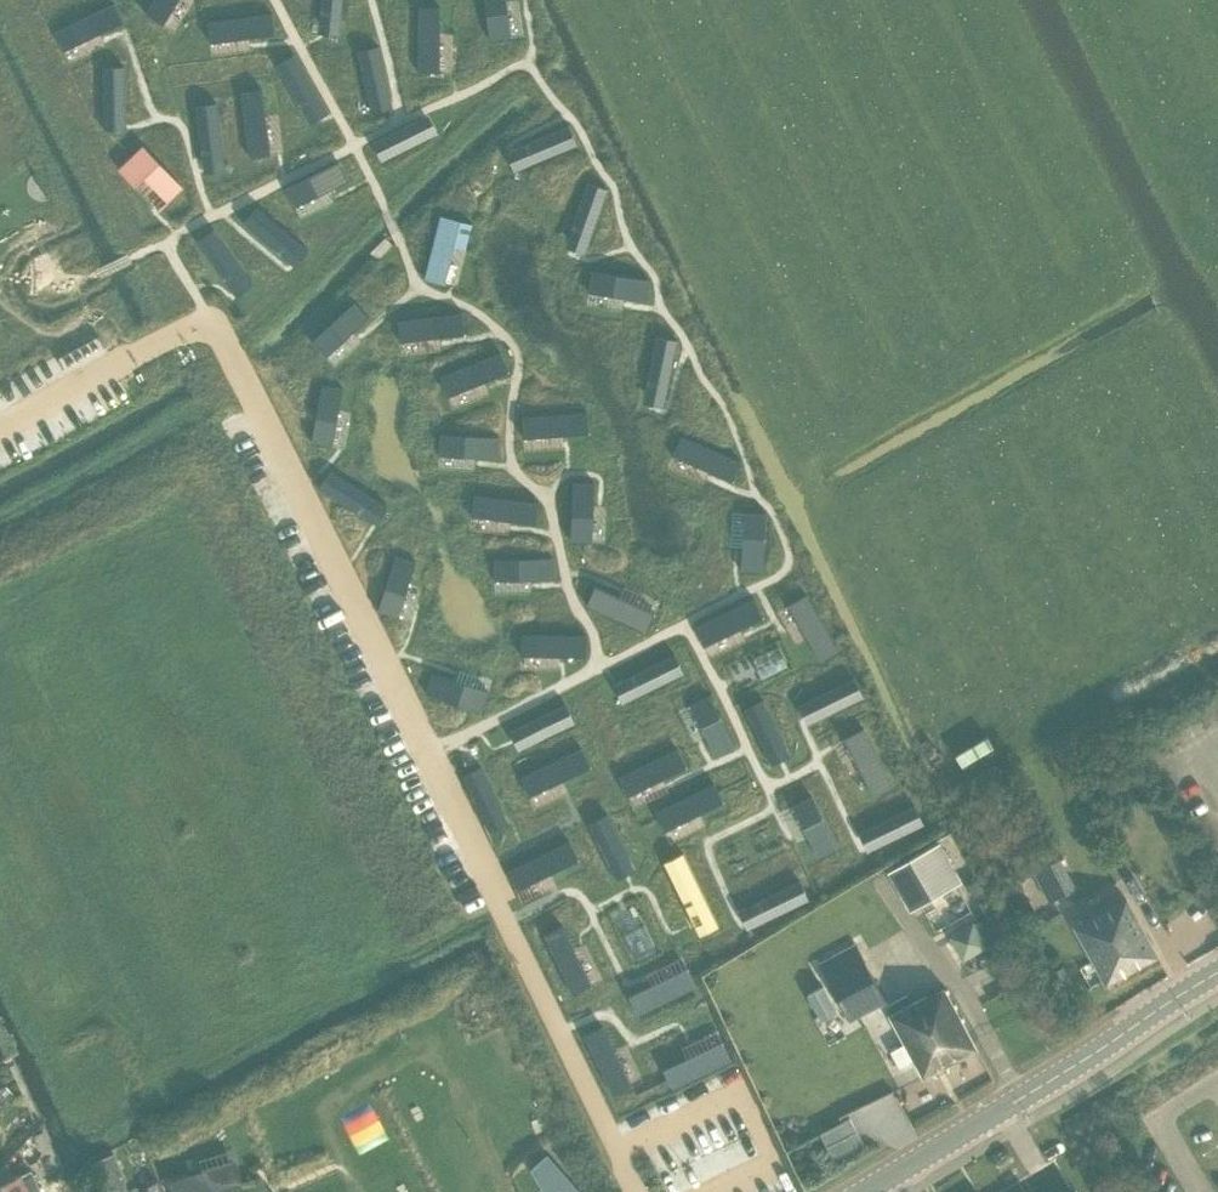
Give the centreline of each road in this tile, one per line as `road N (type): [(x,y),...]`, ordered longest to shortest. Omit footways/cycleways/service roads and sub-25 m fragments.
road 1 (tertiary): [(861,1191),(1217,976)]

